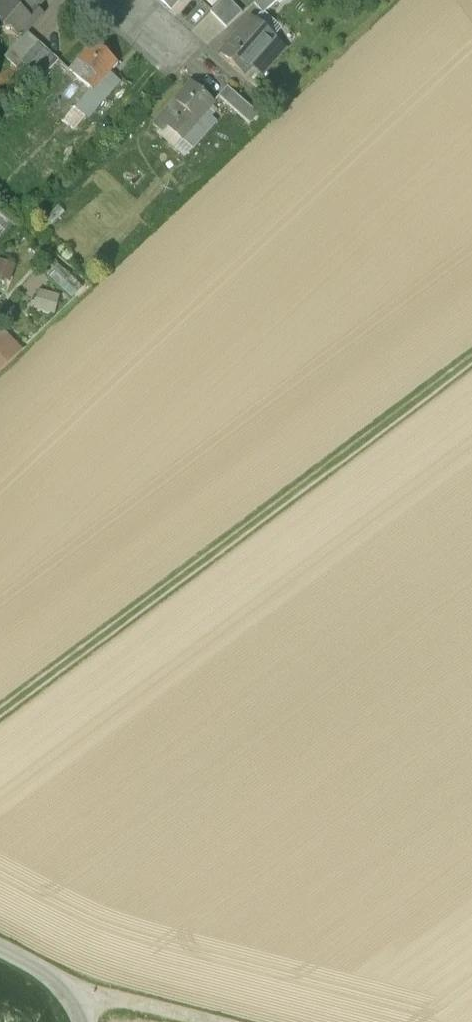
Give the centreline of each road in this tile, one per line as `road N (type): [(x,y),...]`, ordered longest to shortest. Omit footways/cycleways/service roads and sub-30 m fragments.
road 1 (track): [(471,365),(0,720)]
road 2 (tertiary): [(0,950),(97,996),(99,1021)]

